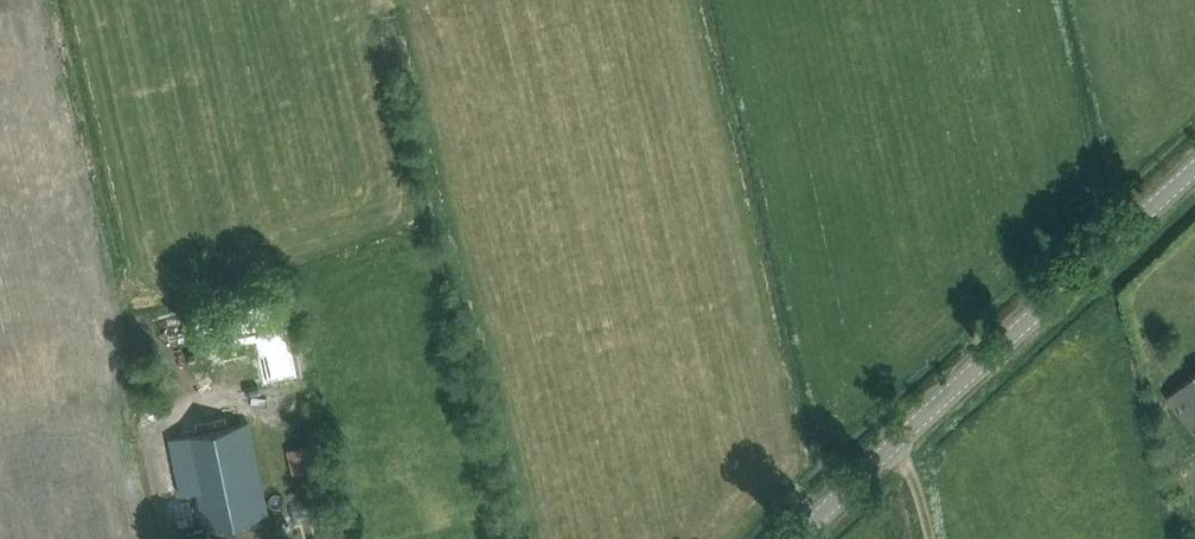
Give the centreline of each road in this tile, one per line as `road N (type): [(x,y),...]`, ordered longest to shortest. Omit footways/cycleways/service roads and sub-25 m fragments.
road 1 (tertiary): [(796,538),(881,451),(1194,169)]
road 2 (track): [(176,538),(154,453),(173,414)]

